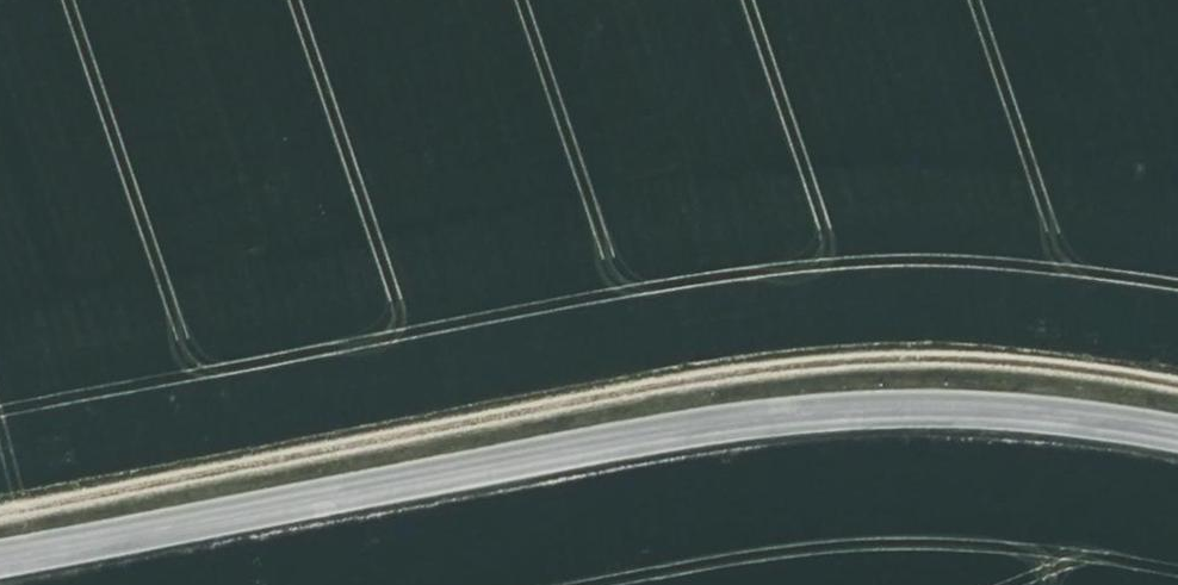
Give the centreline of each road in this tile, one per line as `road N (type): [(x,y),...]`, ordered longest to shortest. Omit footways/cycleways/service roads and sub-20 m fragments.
road 1 (track): [(1177,386),(1004,359),(818,359),(0,510)]
road 2 (tertiary): [(1177,433),(925,407),(780,416),(0,559)]

